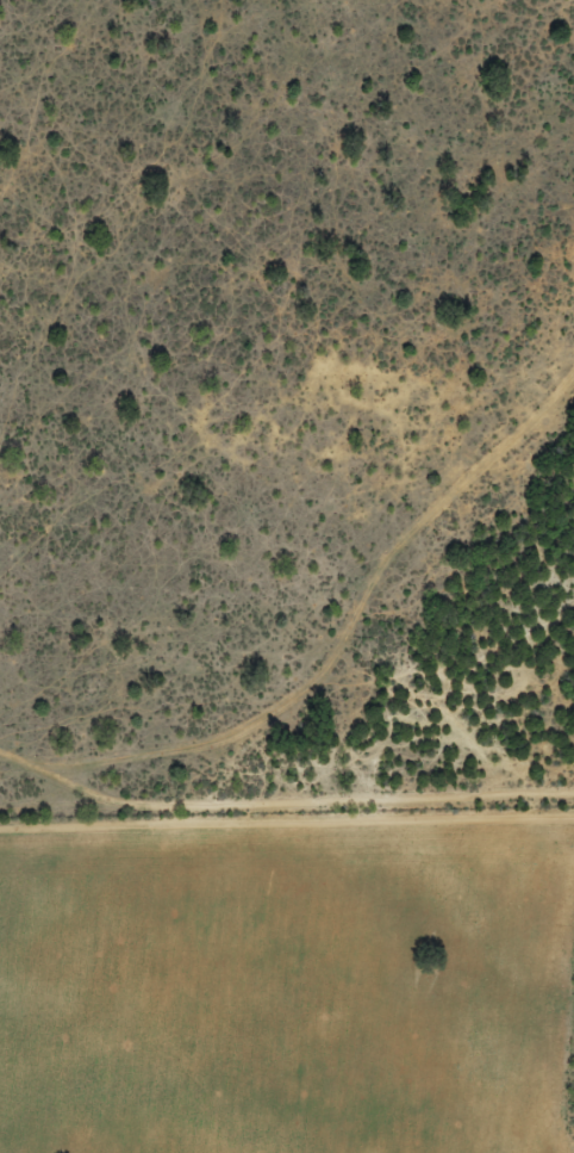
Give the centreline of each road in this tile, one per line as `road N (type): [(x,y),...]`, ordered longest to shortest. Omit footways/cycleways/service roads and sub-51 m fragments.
road 1 (residential): [(573,399),(386,605),(60,789),(42,837)]
road 2 (residential): [(573,852),(0,837)]

